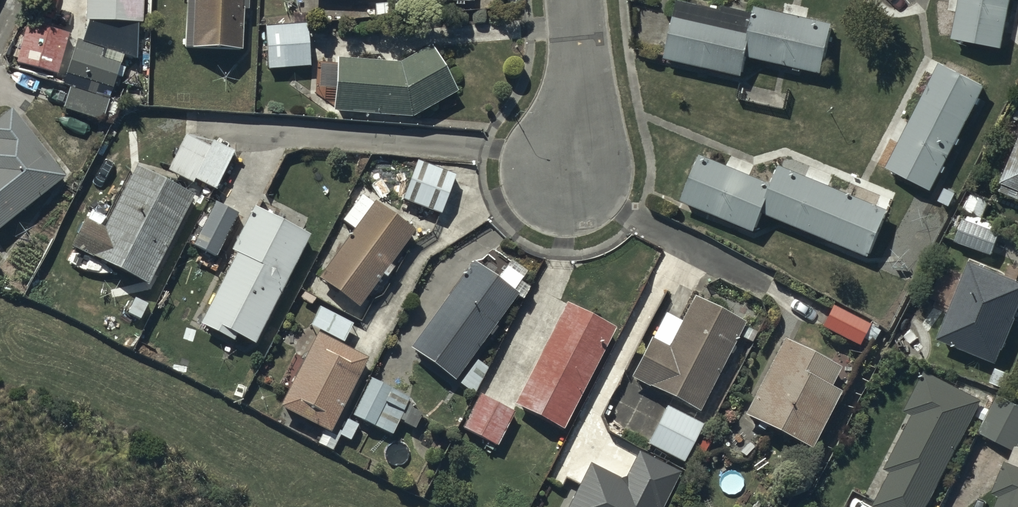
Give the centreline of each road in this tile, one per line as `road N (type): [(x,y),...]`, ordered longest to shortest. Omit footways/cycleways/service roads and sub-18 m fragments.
road 1 (residential): [(577,0),(582,137),(565,171)]

